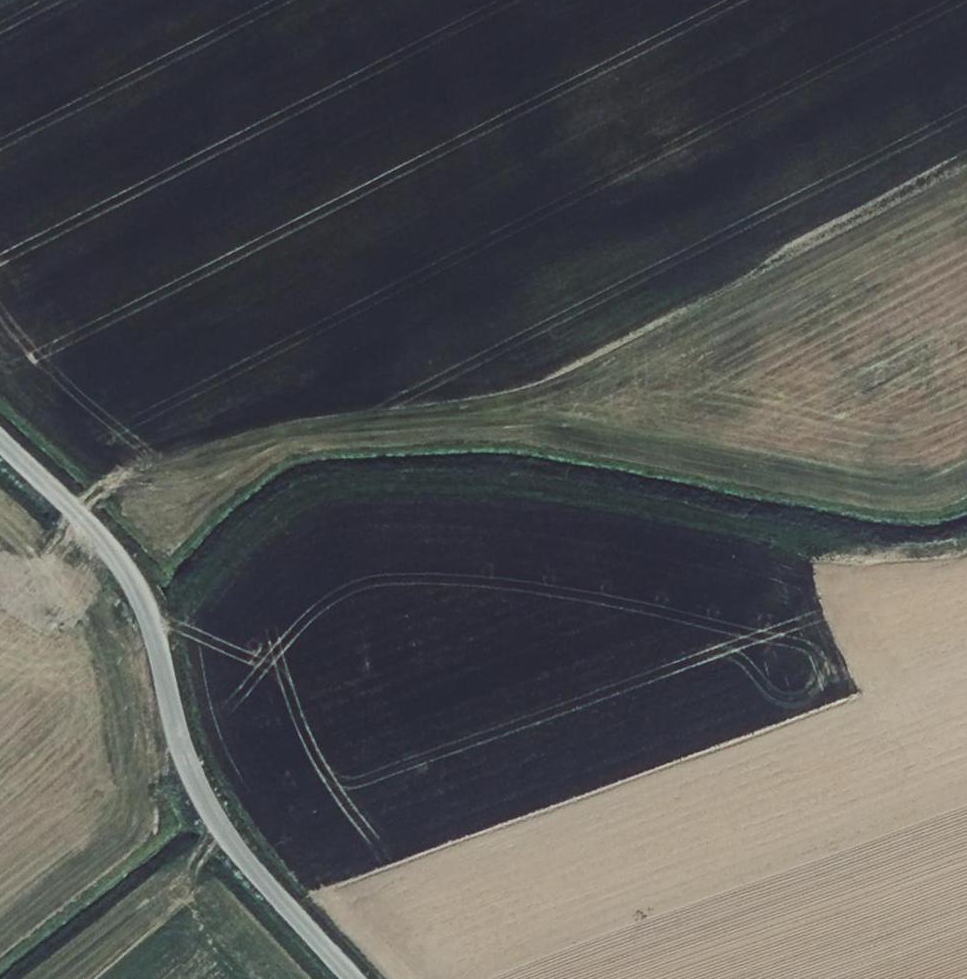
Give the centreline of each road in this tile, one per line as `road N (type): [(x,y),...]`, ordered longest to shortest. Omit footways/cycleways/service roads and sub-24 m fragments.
road 1 (unclassified): [(351,978),(215,822),(182,753),(150,627),(121,567),(0,443)]

